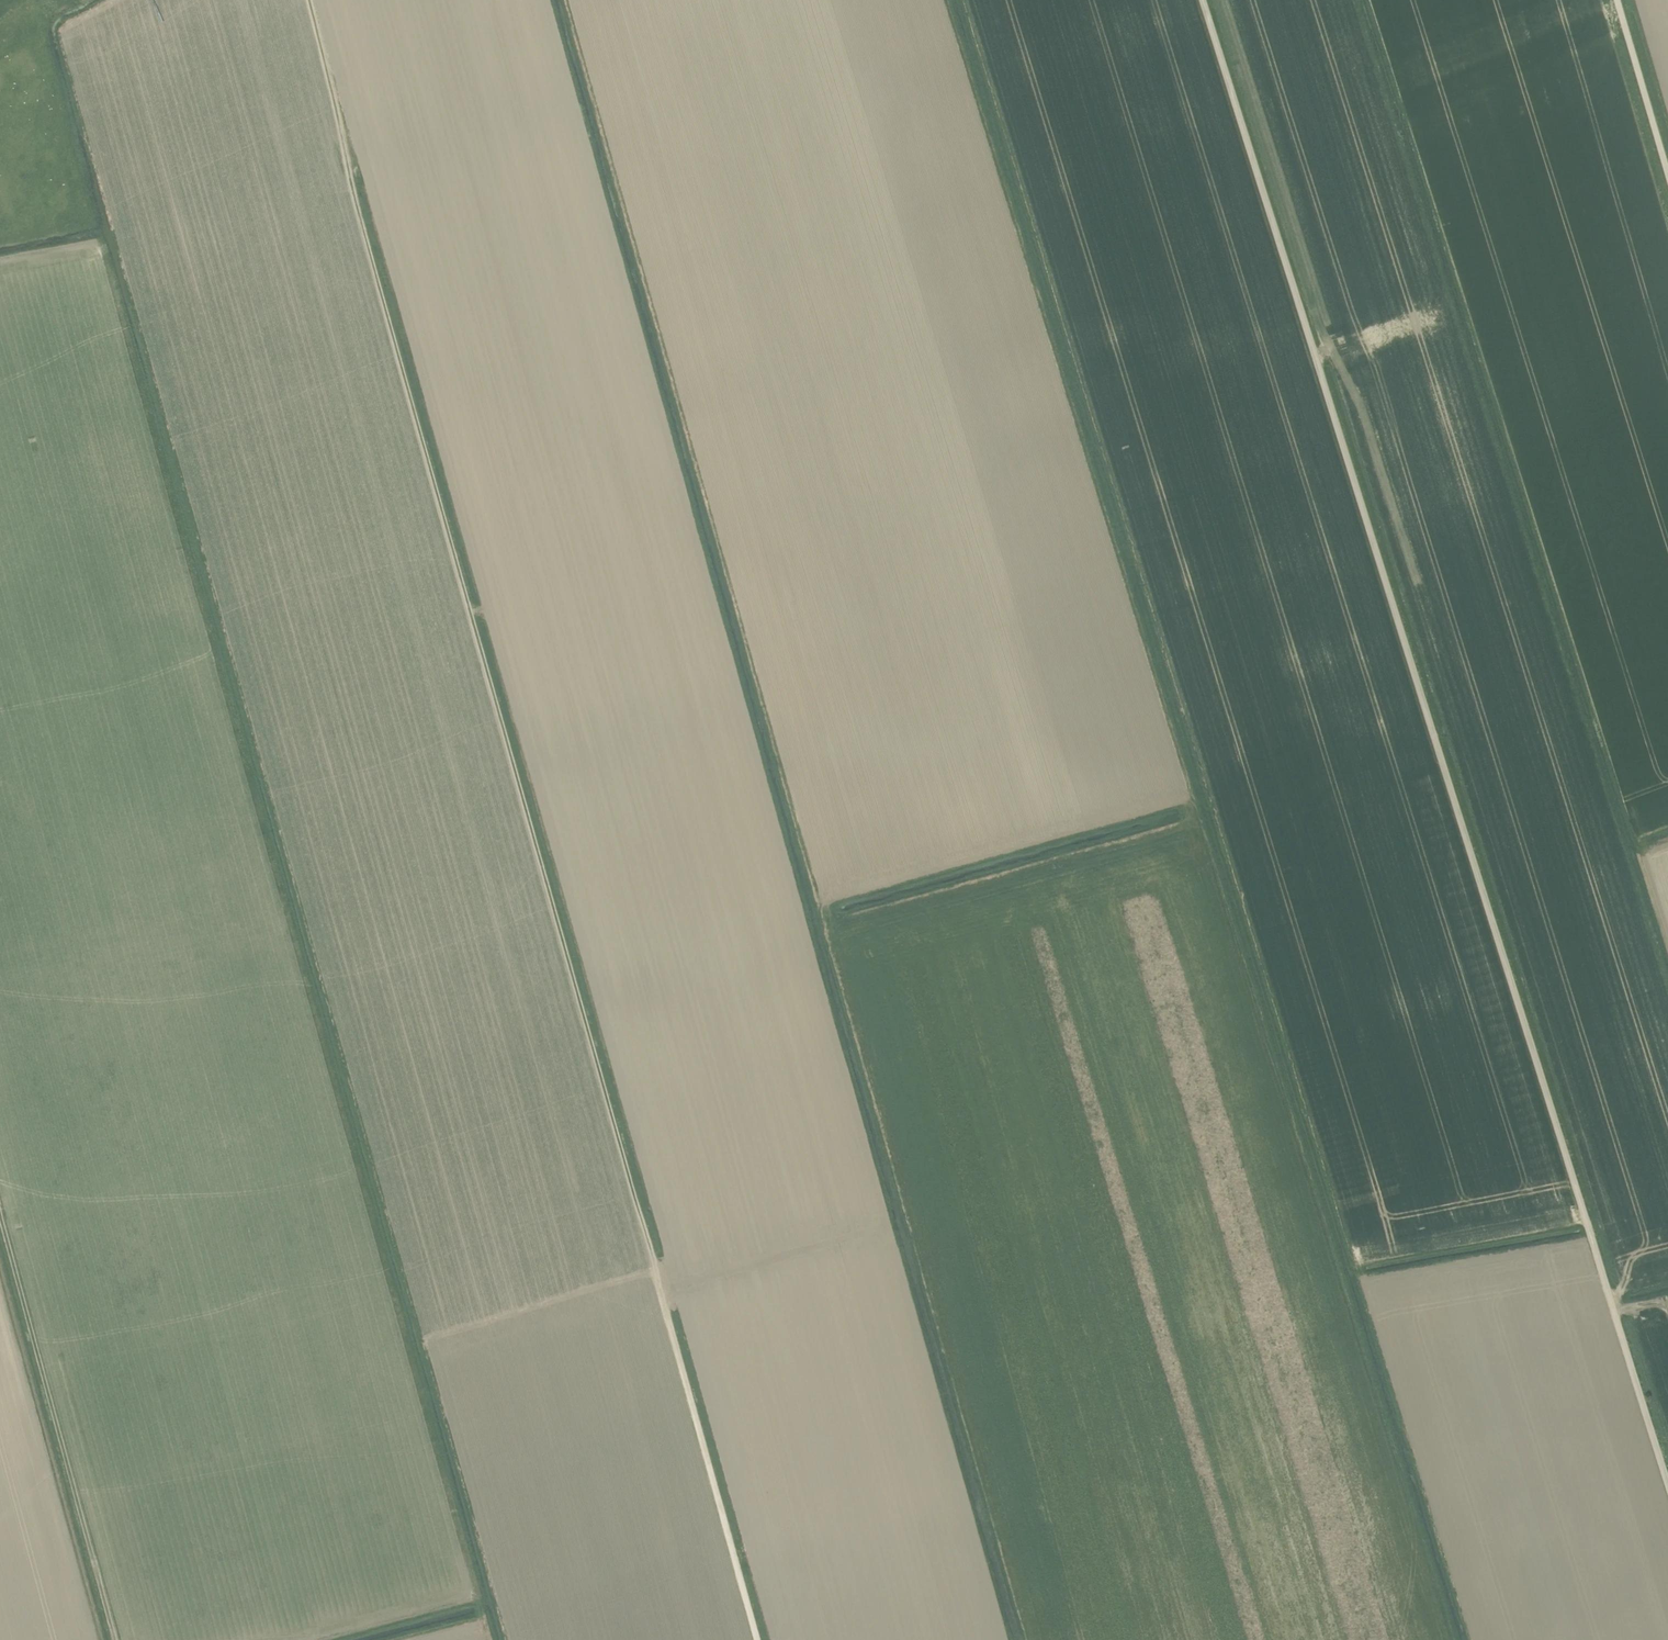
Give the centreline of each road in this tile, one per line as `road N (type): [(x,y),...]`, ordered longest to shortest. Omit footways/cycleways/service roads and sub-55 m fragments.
road 1 (track): [(1618,0),(1667,174)]

